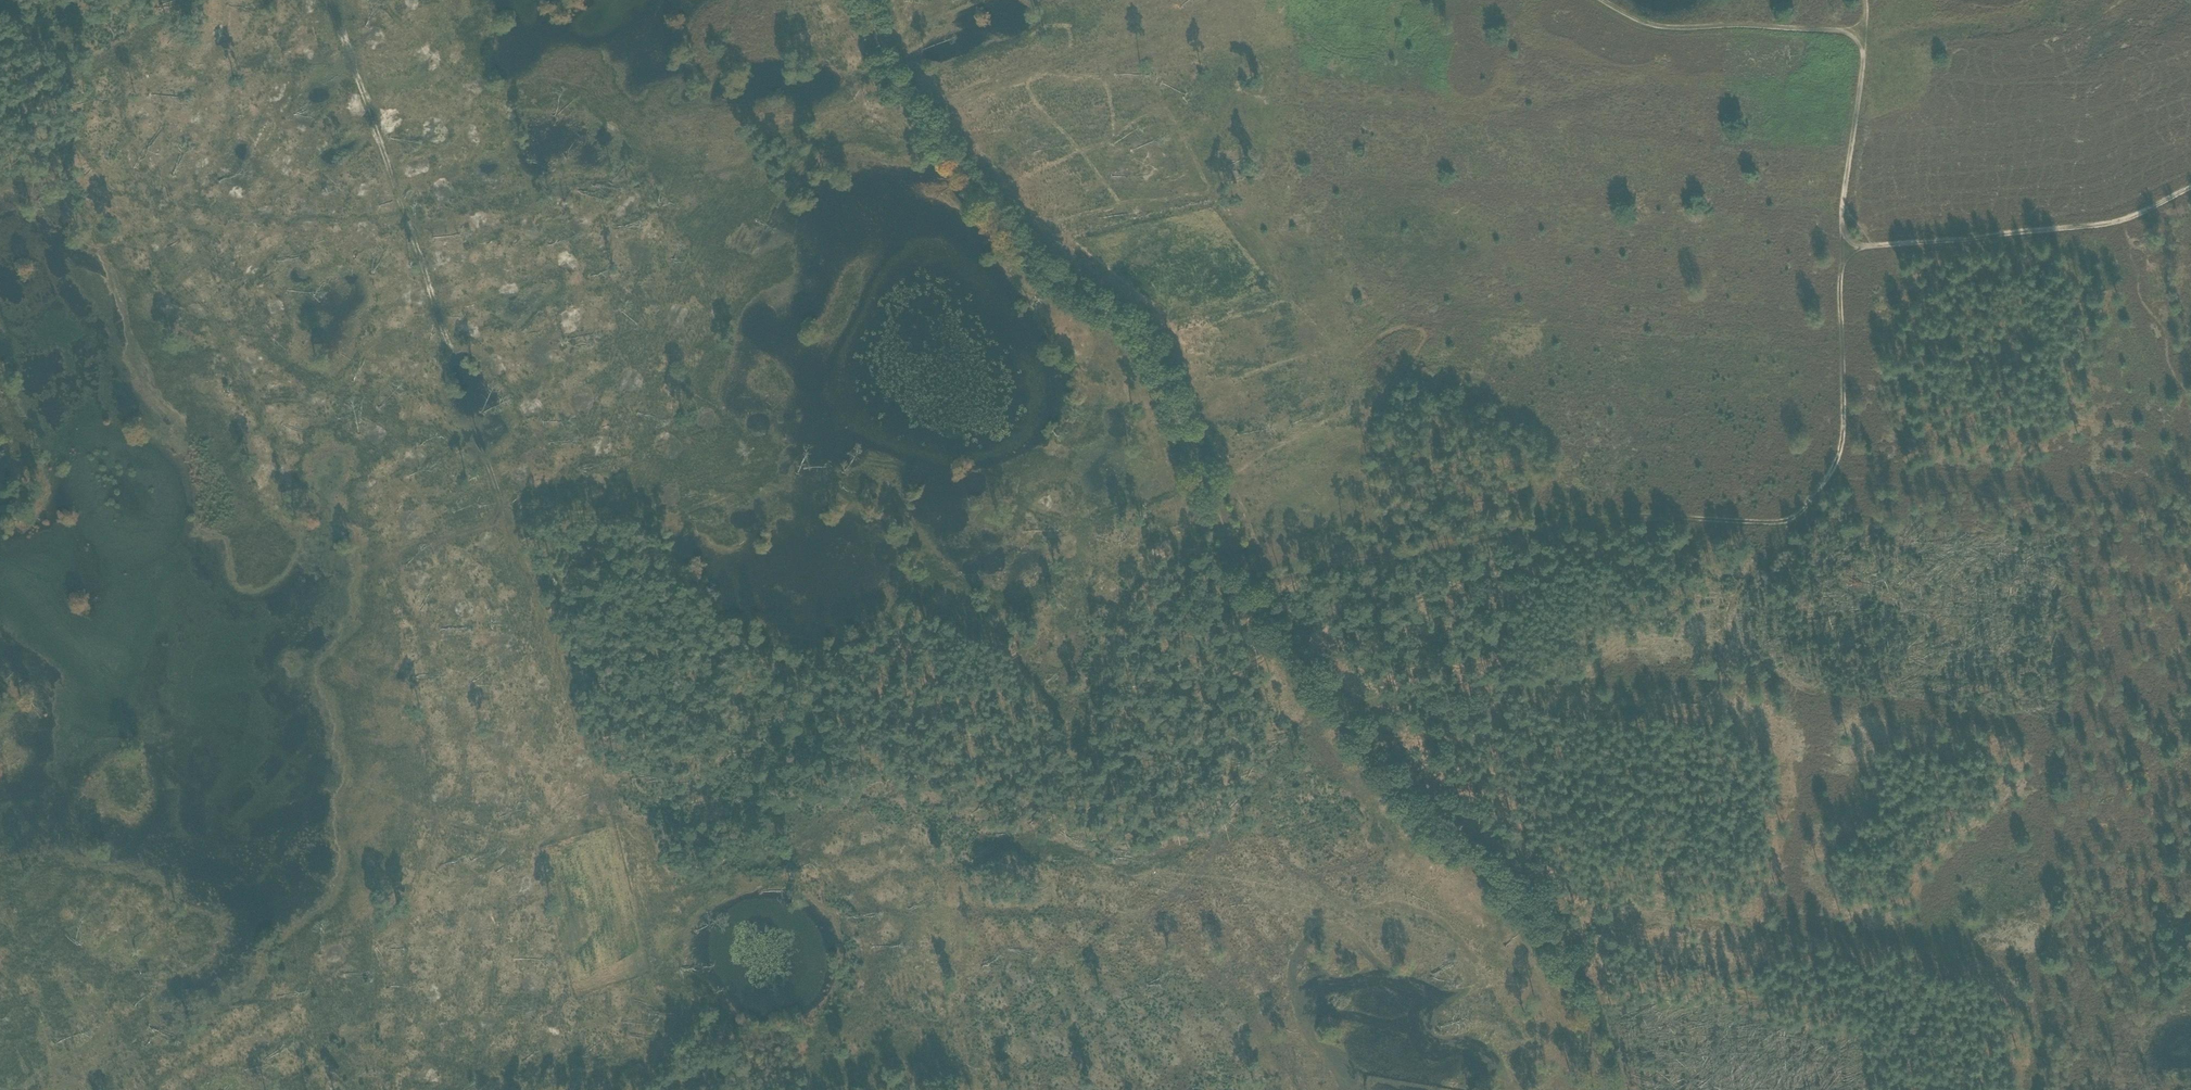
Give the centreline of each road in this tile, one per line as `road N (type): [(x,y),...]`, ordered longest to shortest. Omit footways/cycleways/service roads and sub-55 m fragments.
road 1 (track): [(868,0),(889,66),(965,170),(1043,264),(1137,334),(1156,359),(1251,581),(1284,637),(1418,812),(1541,925),(1564,962),(1603,1089)]
road 2 (track): [(1842,246),(1844,428),(1809,506),(1788,522),(1611,516),(1403,555),(1274,569),(1251,581)]
road 3 (track): [(331,0),(504,512)]
road 4 (track): [(2190,188),(2107,225),(1842,246)]
road 5 (track): [(1866,32),(1656,25),(1601,0)]
road 6 (track): [(1866,32),(1842,246)]
road 7 (track): [(1345,717),(1372,704),(1493,684)]

